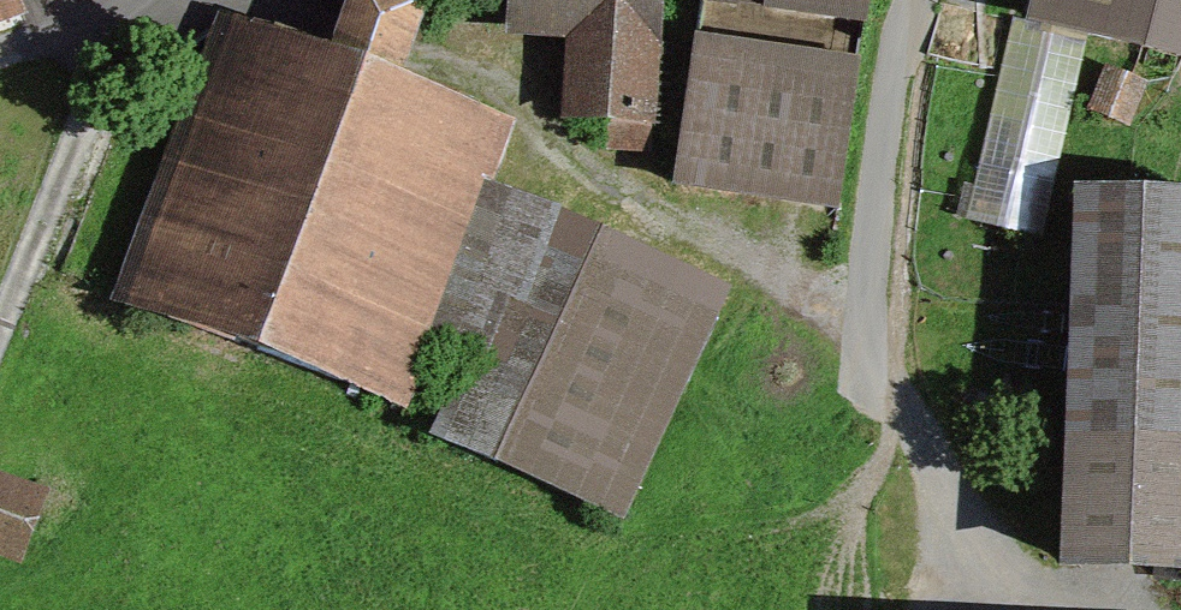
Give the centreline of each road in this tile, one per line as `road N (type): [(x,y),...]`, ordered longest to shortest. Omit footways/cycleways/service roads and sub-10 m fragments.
road 1 (residential): [(139,0),(0,313)]

